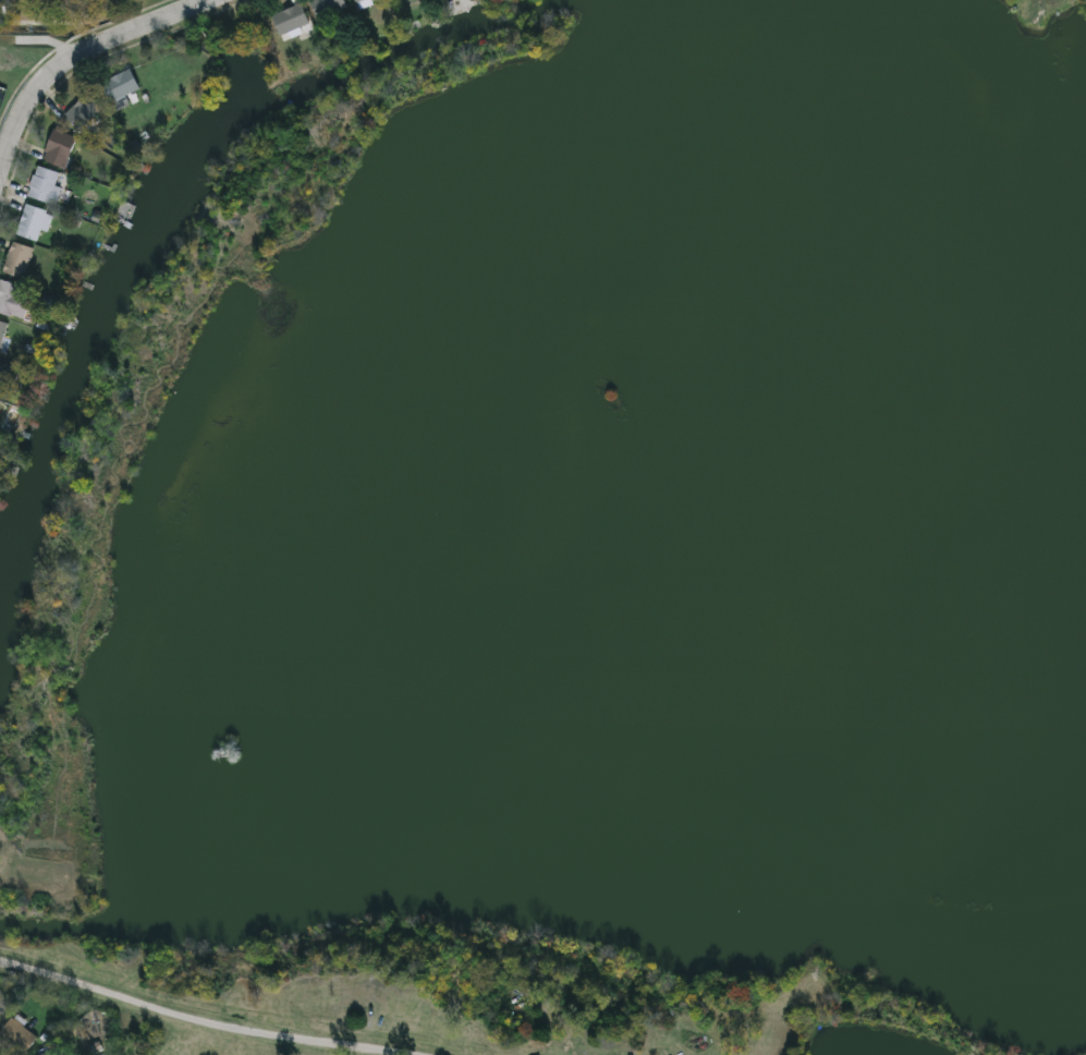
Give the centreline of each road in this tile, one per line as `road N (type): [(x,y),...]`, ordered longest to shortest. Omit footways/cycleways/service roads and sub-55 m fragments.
road 1 (residential): [(212,0),(59,68),(24,113),(0,175)]

